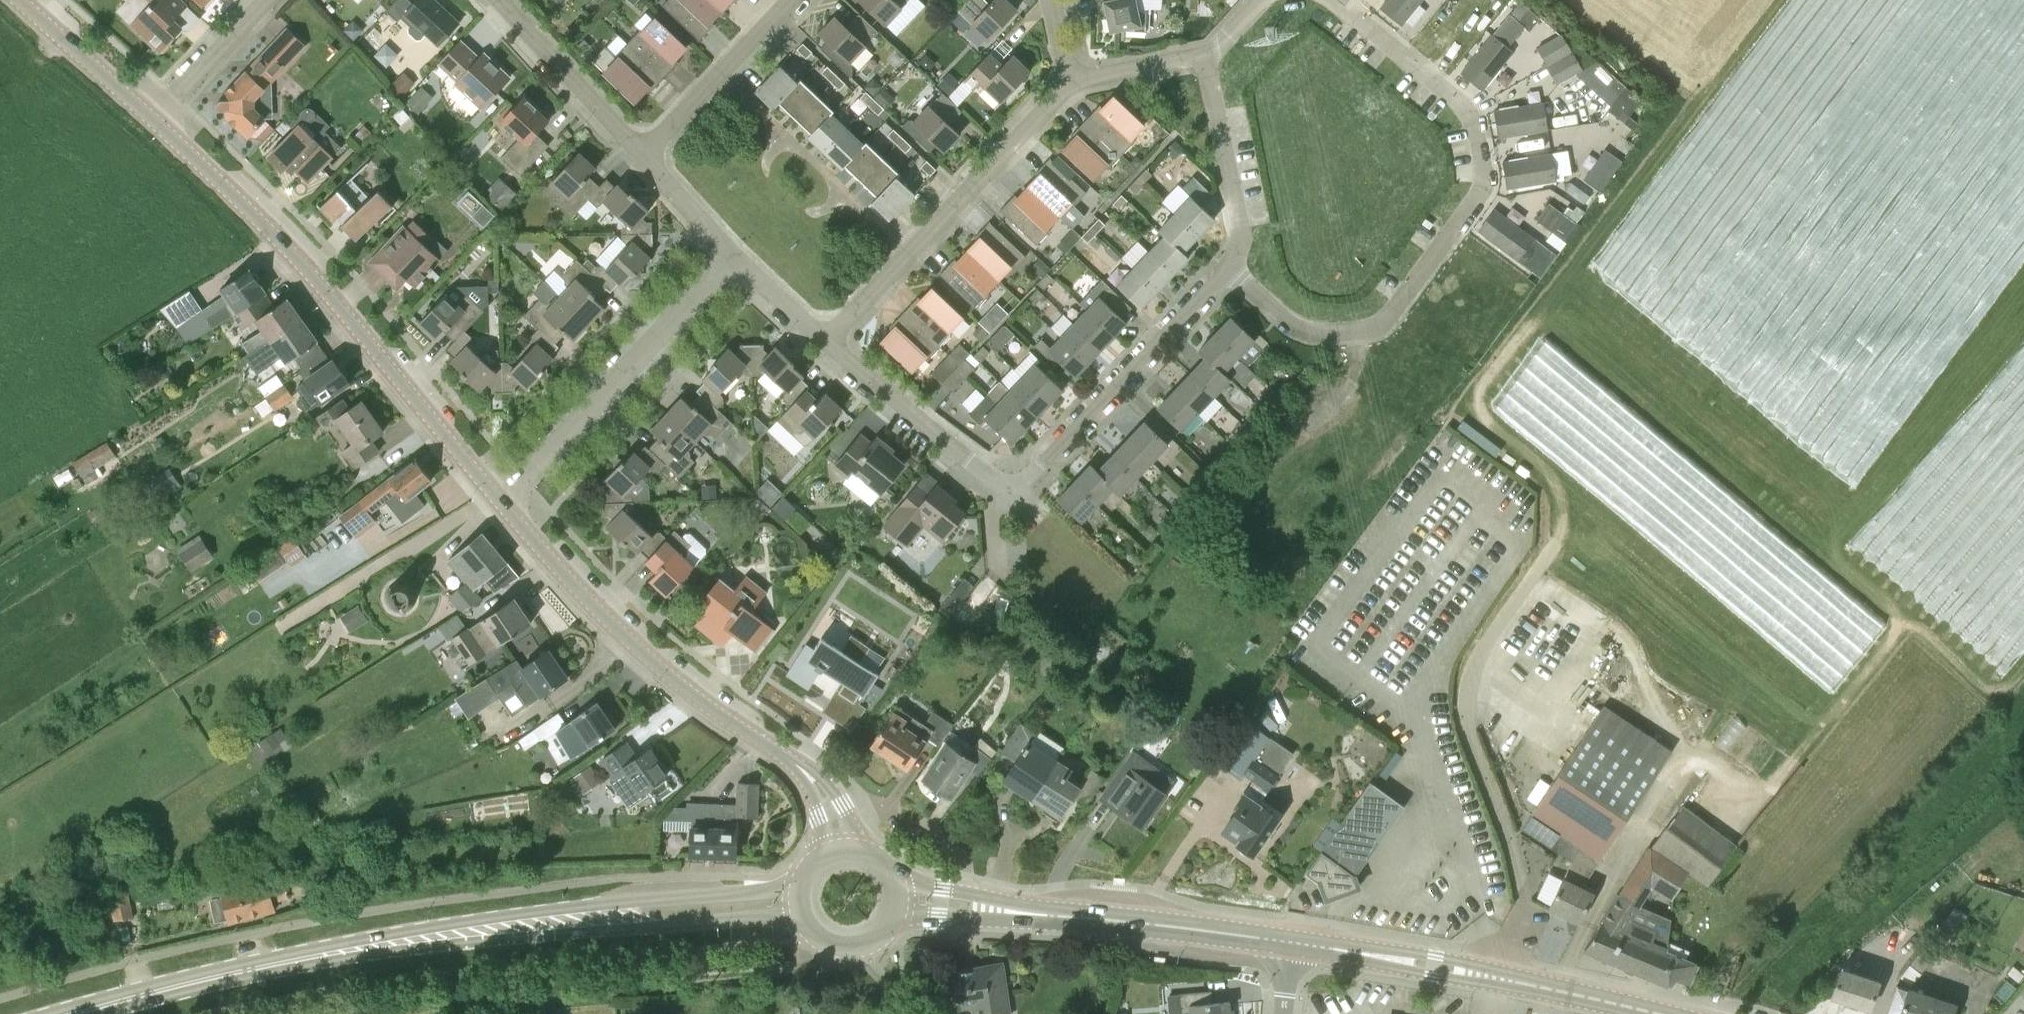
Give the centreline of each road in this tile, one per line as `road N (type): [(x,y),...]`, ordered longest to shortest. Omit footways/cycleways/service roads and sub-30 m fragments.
road 1 (residential): [(1229,269),(1303,330),(1369,331),(1389,321),(1481,196),(1486,181),(1468,106),(1341,0)]
road 2 (residential): [(831,343),(990,479),(1021,482),(1229,269)]
road 3 (tertiary): [(501,501),(323,284),(155,121)]
road 4 (tertiary): [(840,855),(820,787),(787,755),(658,667),(501,501)]
road 5 (secondary): [(809,879),(545,909),(369,947)]
road 6 (secondary): [(369,947),(812,922)]
road 7 (secondary): [(1288,943),(893,898)]
road 8 (secondary): [(1667,1013),(1288,943)]
road 9 (residential): [(831,343),(1072,76)]
road 10 (residential): [(501,501),(735,251)]
road 11 (secondary): [(82,1013),(369,947)]
road 12 (residential): [(1229,269),(1243,231),(1203,56)]
road 13 (residential): [(644,154),(794,0)]
road 14 (residential): [(500,0),(644,154)]
road 15 (tertiary): [(155,121),(19,0)]
road 16 (residential): [(155,121),(269,0)]
road 17 (residential): [(644,154),(735,251)]
road 18 (residential): [(735,251),(831,343)]
road 19 (residential): [(1203,56),(1072,76)]

